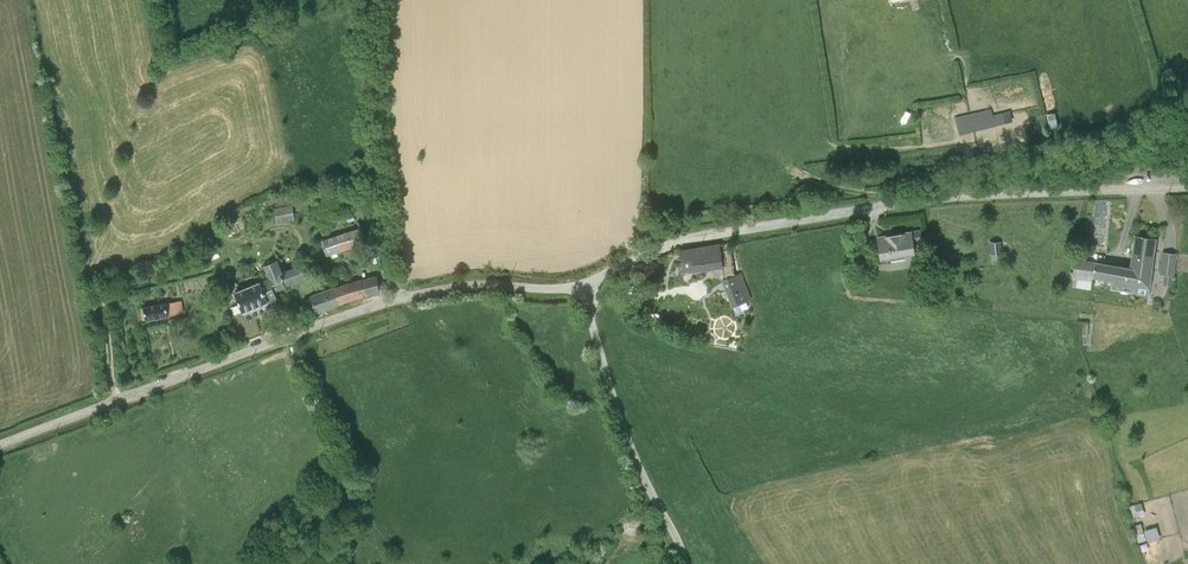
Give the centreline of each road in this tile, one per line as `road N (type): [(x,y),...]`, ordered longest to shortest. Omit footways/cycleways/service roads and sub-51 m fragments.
road 1 (unclassified): [(1187,186),(983,194),(769,224),(671,243),(584,286)]
road 2 (unclassified): [(584,286),(444,285),(0,444)]
road 3 (unclassified): [(584,286),(620,421),(685,563)]

